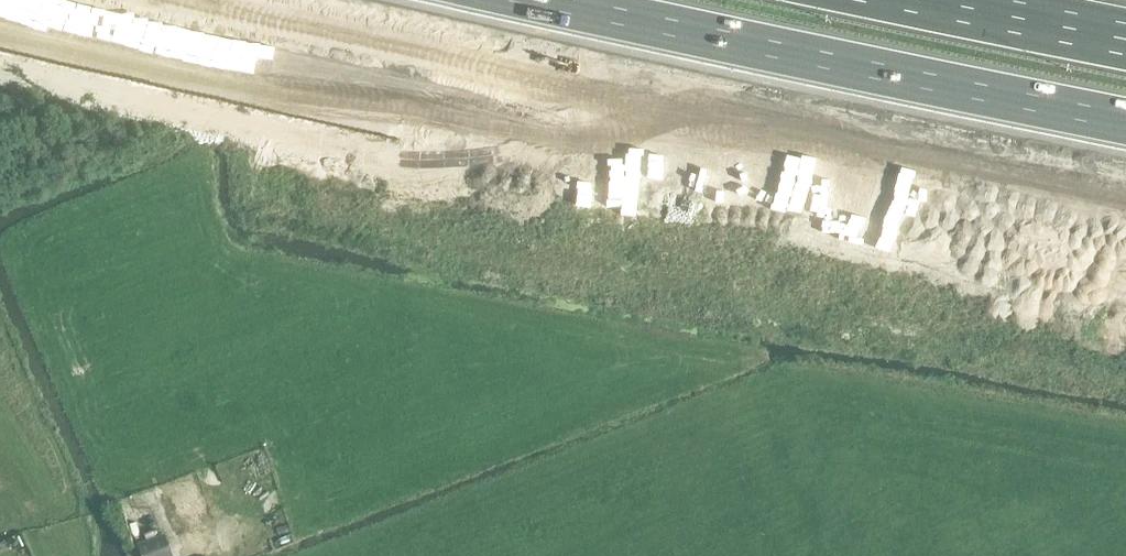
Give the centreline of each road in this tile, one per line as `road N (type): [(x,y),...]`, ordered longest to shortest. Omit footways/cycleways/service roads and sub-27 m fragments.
road 1 (motorway): [(174,0),(1125,198)]
road 2 (motorway): [(519,0),(1125,121)]
road 3 (motorway): [(1125,36),(948,0)]

